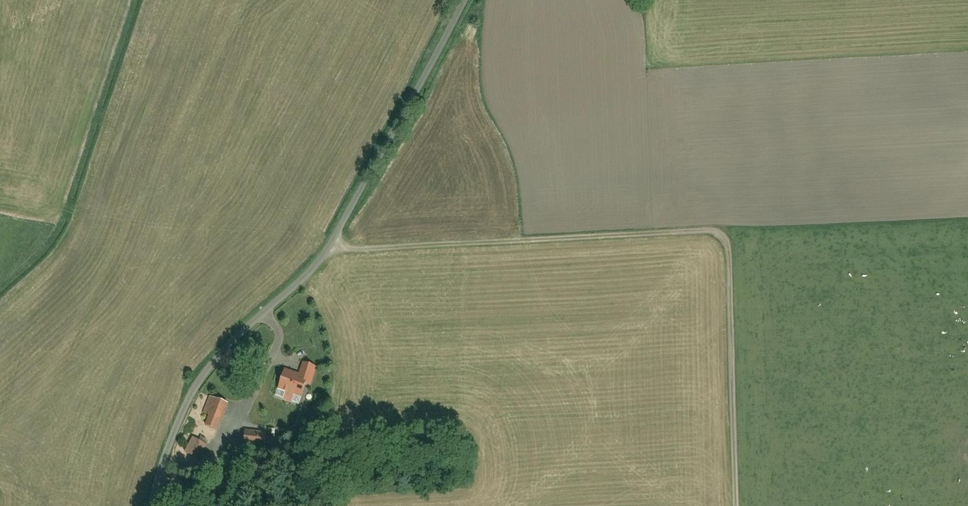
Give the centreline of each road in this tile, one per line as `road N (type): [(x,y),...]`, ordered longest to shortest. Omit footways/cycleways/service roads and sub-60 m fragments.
road 1 (track): [(329,250),(722,236),(736,505)]
road 2 (residential): [(155,505),(178,419),(199,383),(329,250),(467,0)]

